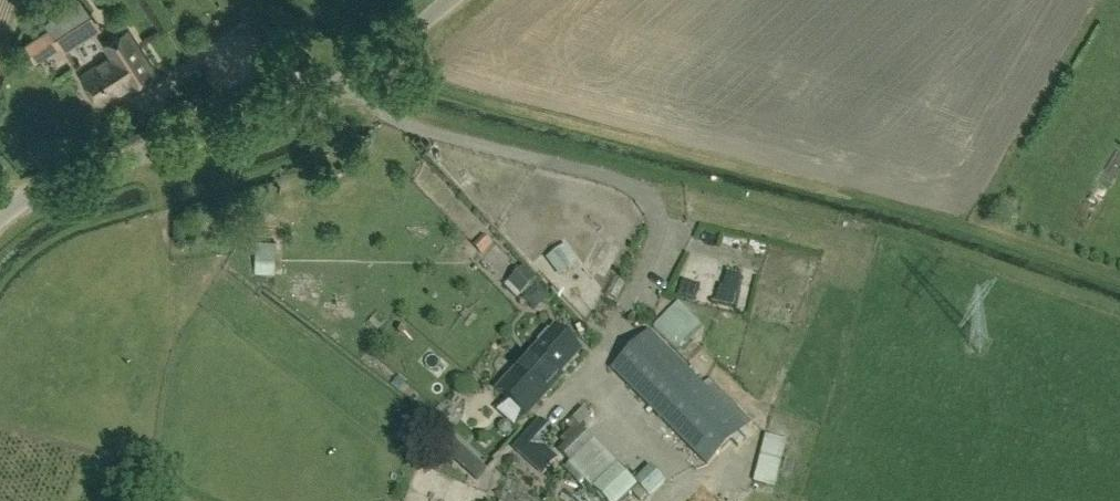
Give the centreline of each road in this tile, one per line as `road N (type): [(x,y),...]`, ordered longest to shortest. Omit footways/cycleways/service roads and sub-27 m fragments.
road 1 (unclassified): [(0,224),(41,192),(218,137),(320,93),(450,0)]

